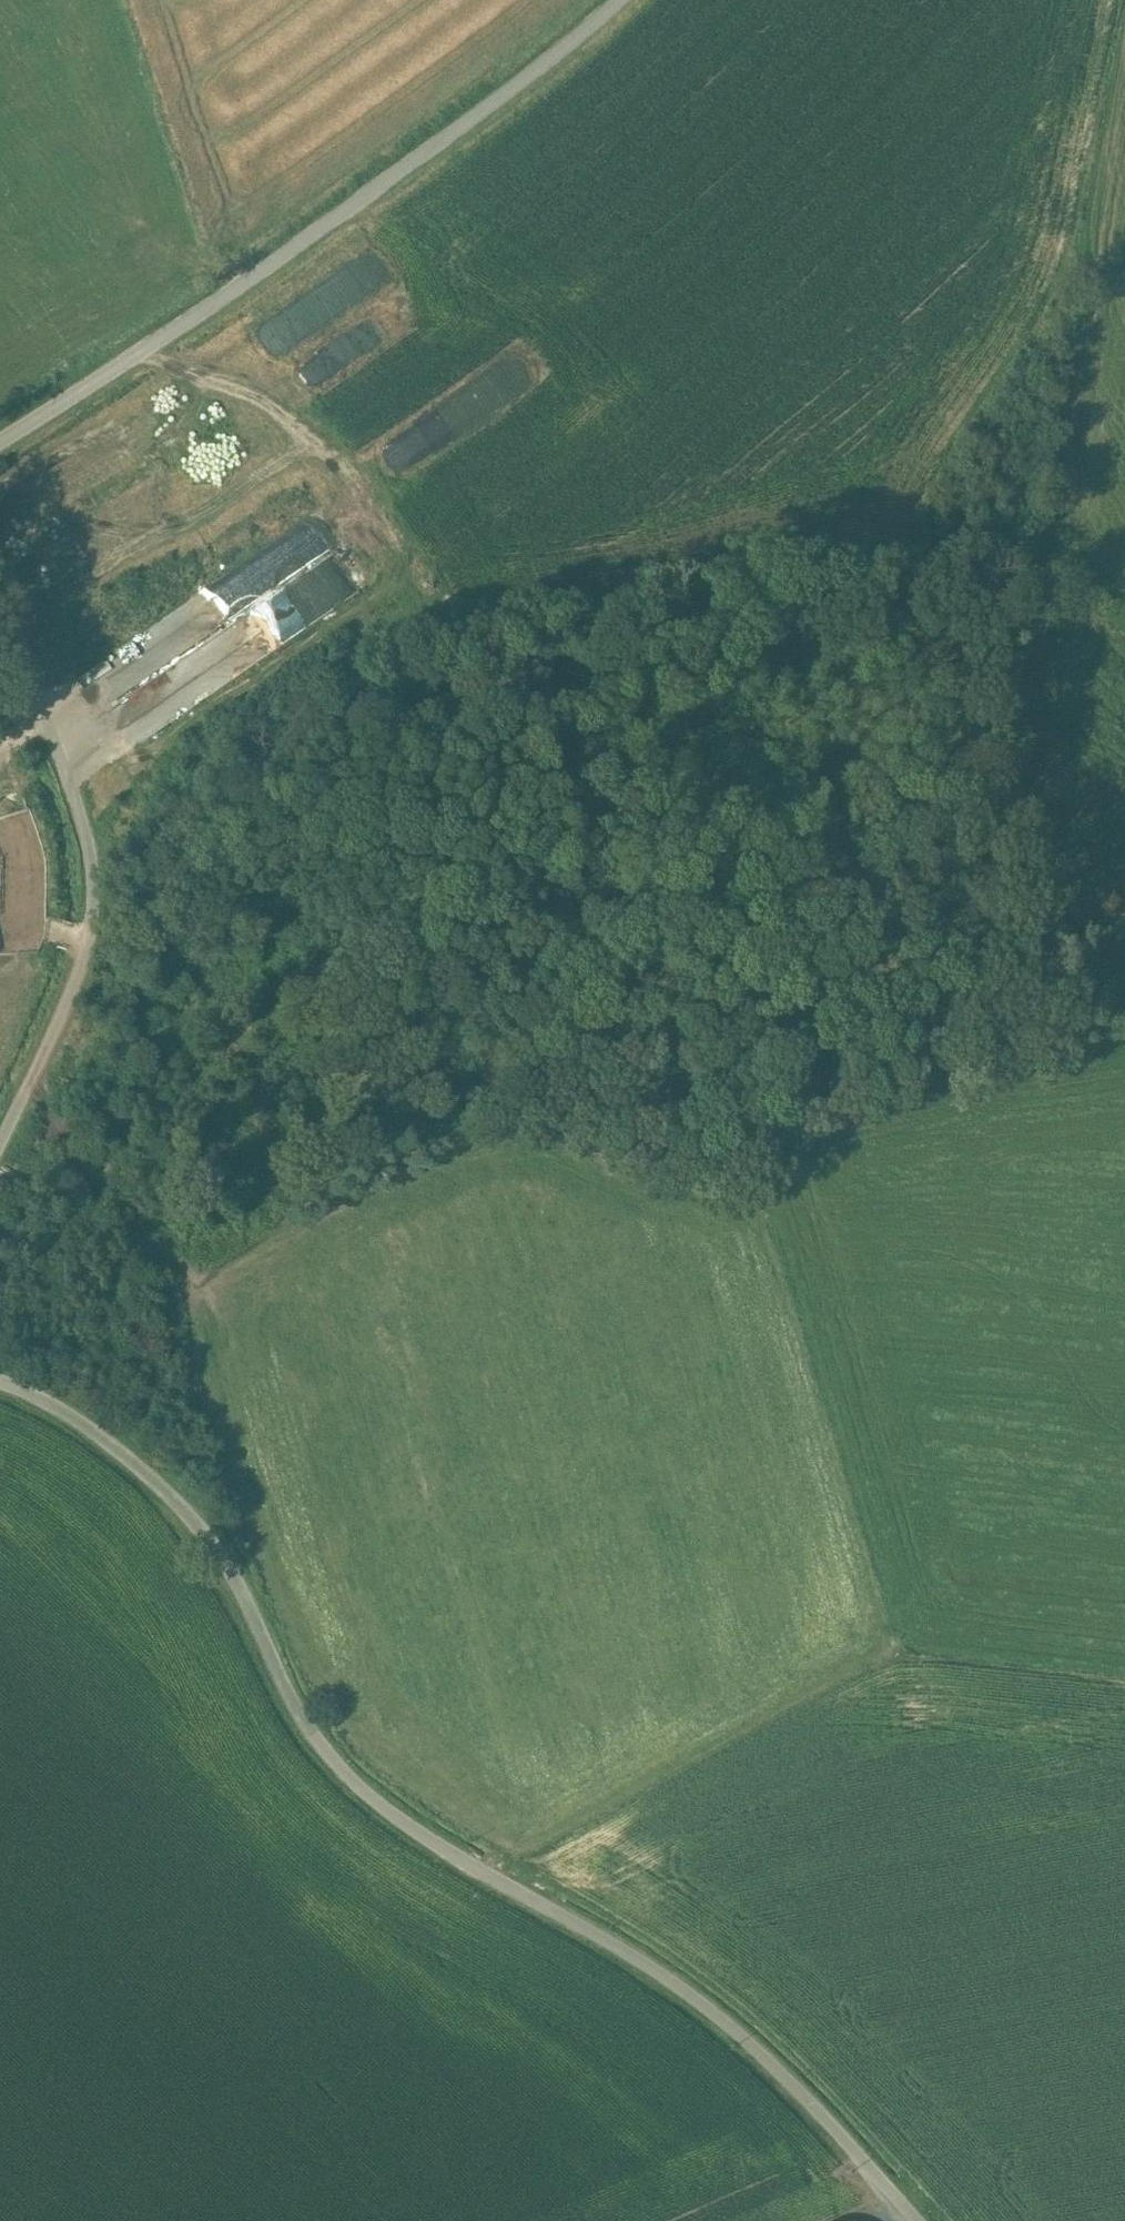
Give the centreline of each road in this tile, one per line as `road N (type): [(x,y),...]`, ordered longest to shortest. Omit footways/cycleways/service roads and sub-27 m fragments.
road 1 (unclassified): [(911,2220),(707,2006),(393,1814),(332,1758),(286,1691),(234,1574),(188,1510),(66,1410),(0,1378)]
road 2 (unclassified): [(615,0),(535,75),(0,461)]
road 3 (unclassified): [(0,607),(97,829),(82,996),(0,1159)]

